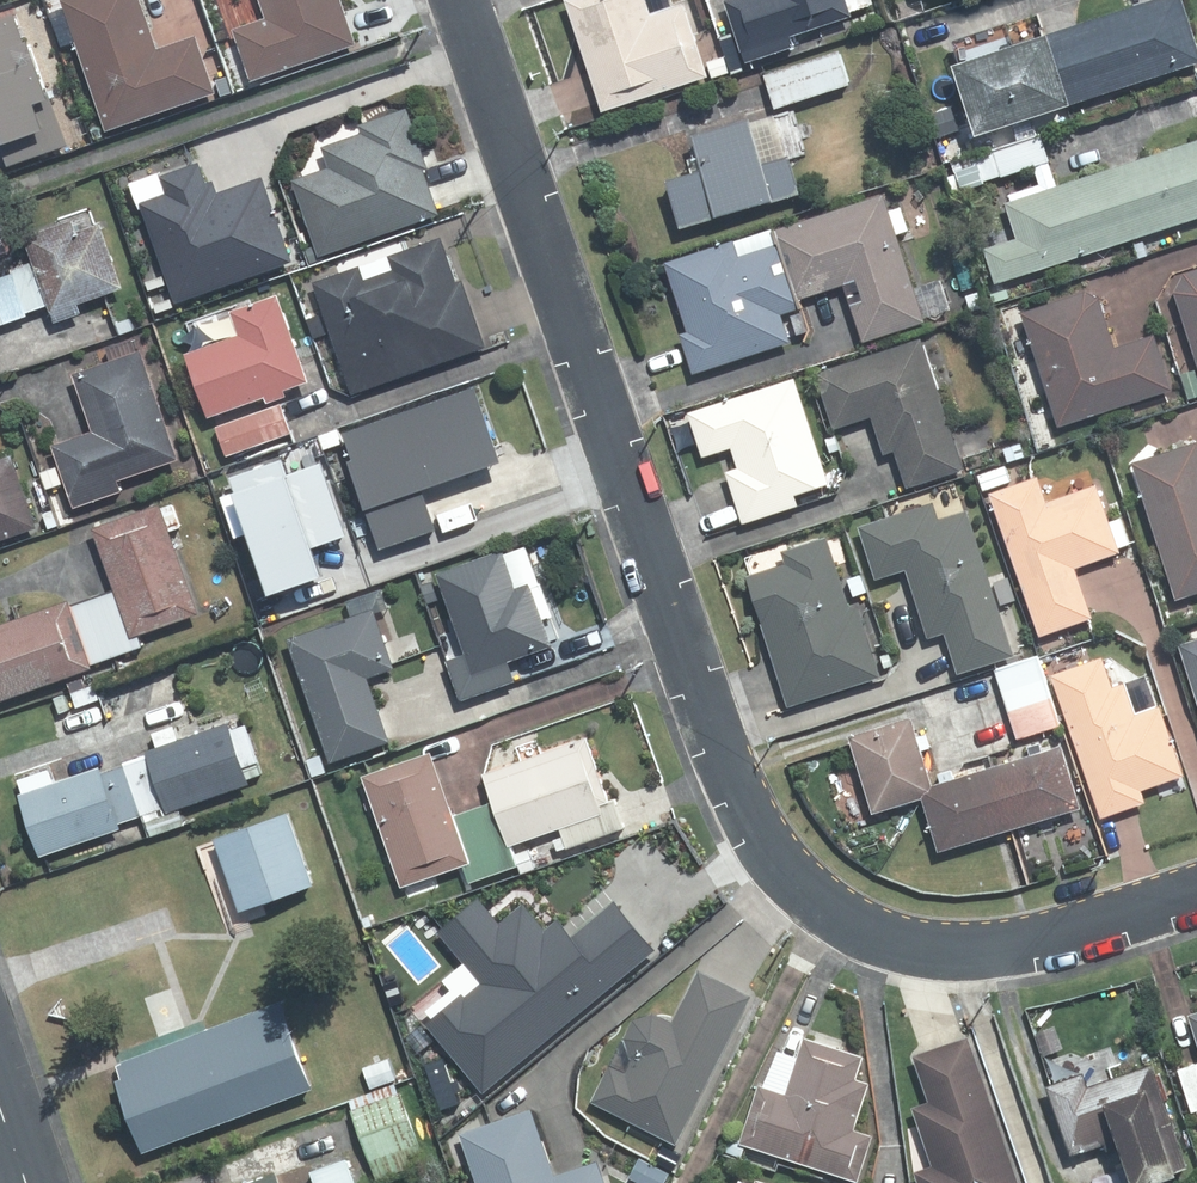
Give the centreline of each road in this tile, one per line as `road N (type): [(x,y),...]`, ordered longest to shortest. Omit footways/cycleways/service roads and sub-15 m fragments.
road 1 (residential): [(460,0),(752,822),(773,856),(803,886),(878,928),(976,950),(1196,887)]

